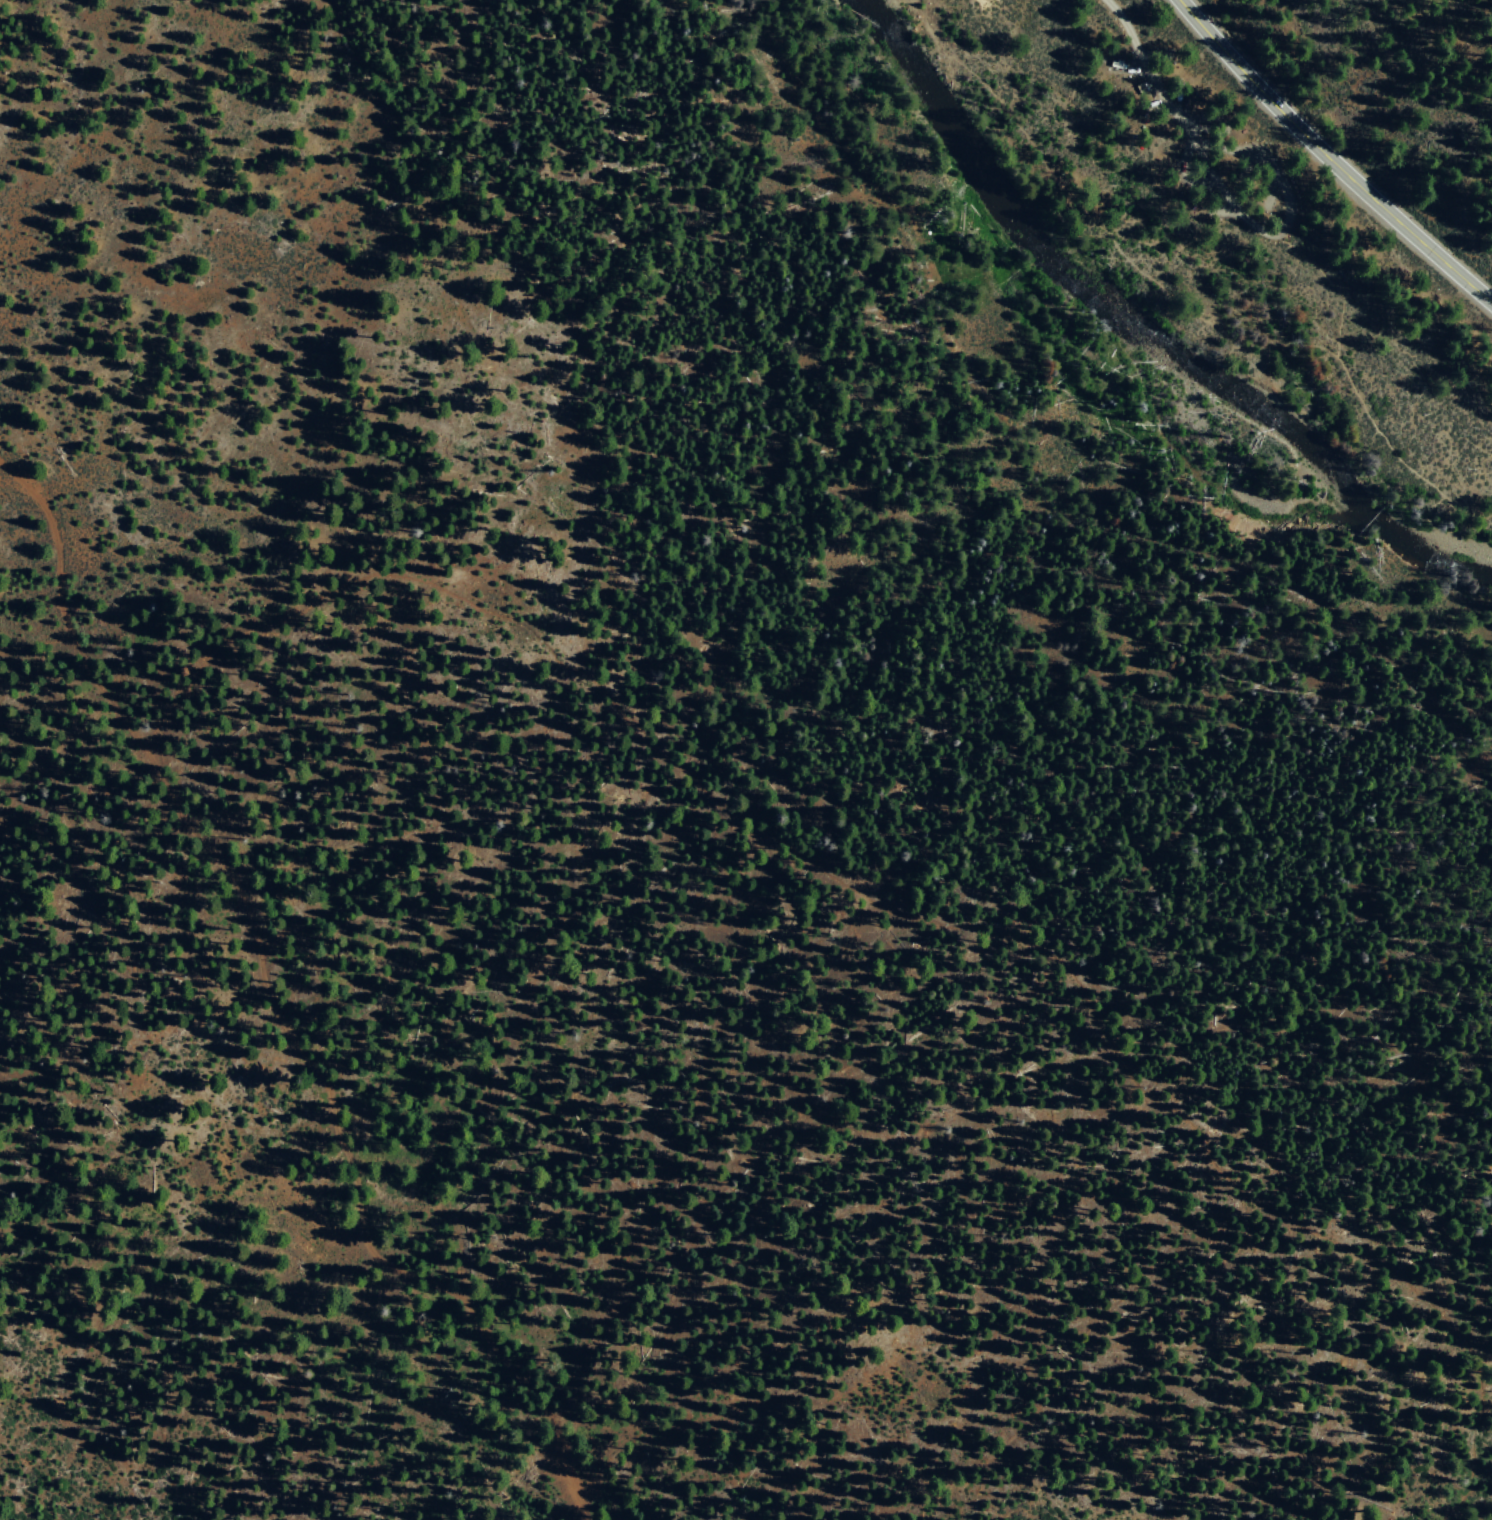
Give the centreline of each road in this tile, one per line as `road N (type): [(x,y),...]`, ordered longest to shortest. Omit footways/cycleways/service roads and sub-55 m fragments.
road 1 (track): [(585,1519),(534,1406),(475,1328),(356,1227),(323,1087),(278,1012),(258,922),(224,862),(171,805),(75,642),(41,508),(0,460)]
road 2 (primary): [(1491,300),(1316,146),(1180,0)]

